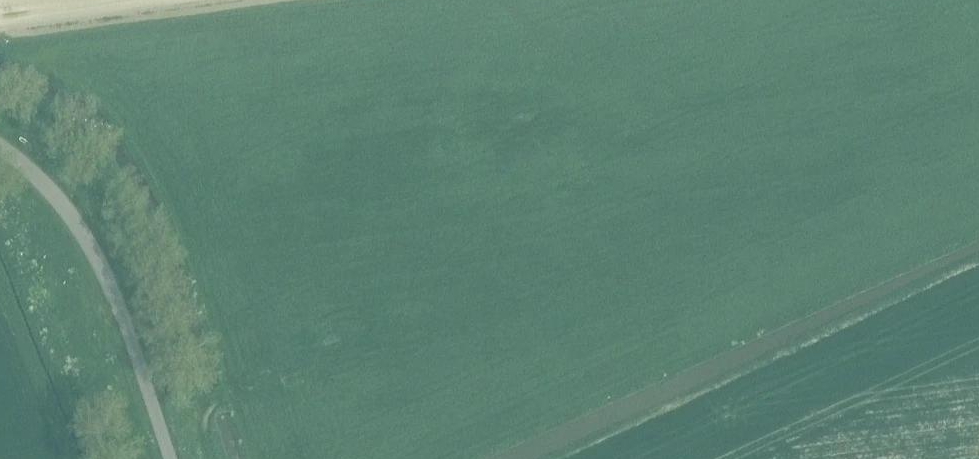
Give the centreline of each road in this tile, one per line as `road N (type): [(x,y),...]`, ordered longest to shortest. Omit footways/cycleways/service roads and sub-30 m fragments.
road 1 (unclassified): [(0,144),(76,216),(174,458)]

